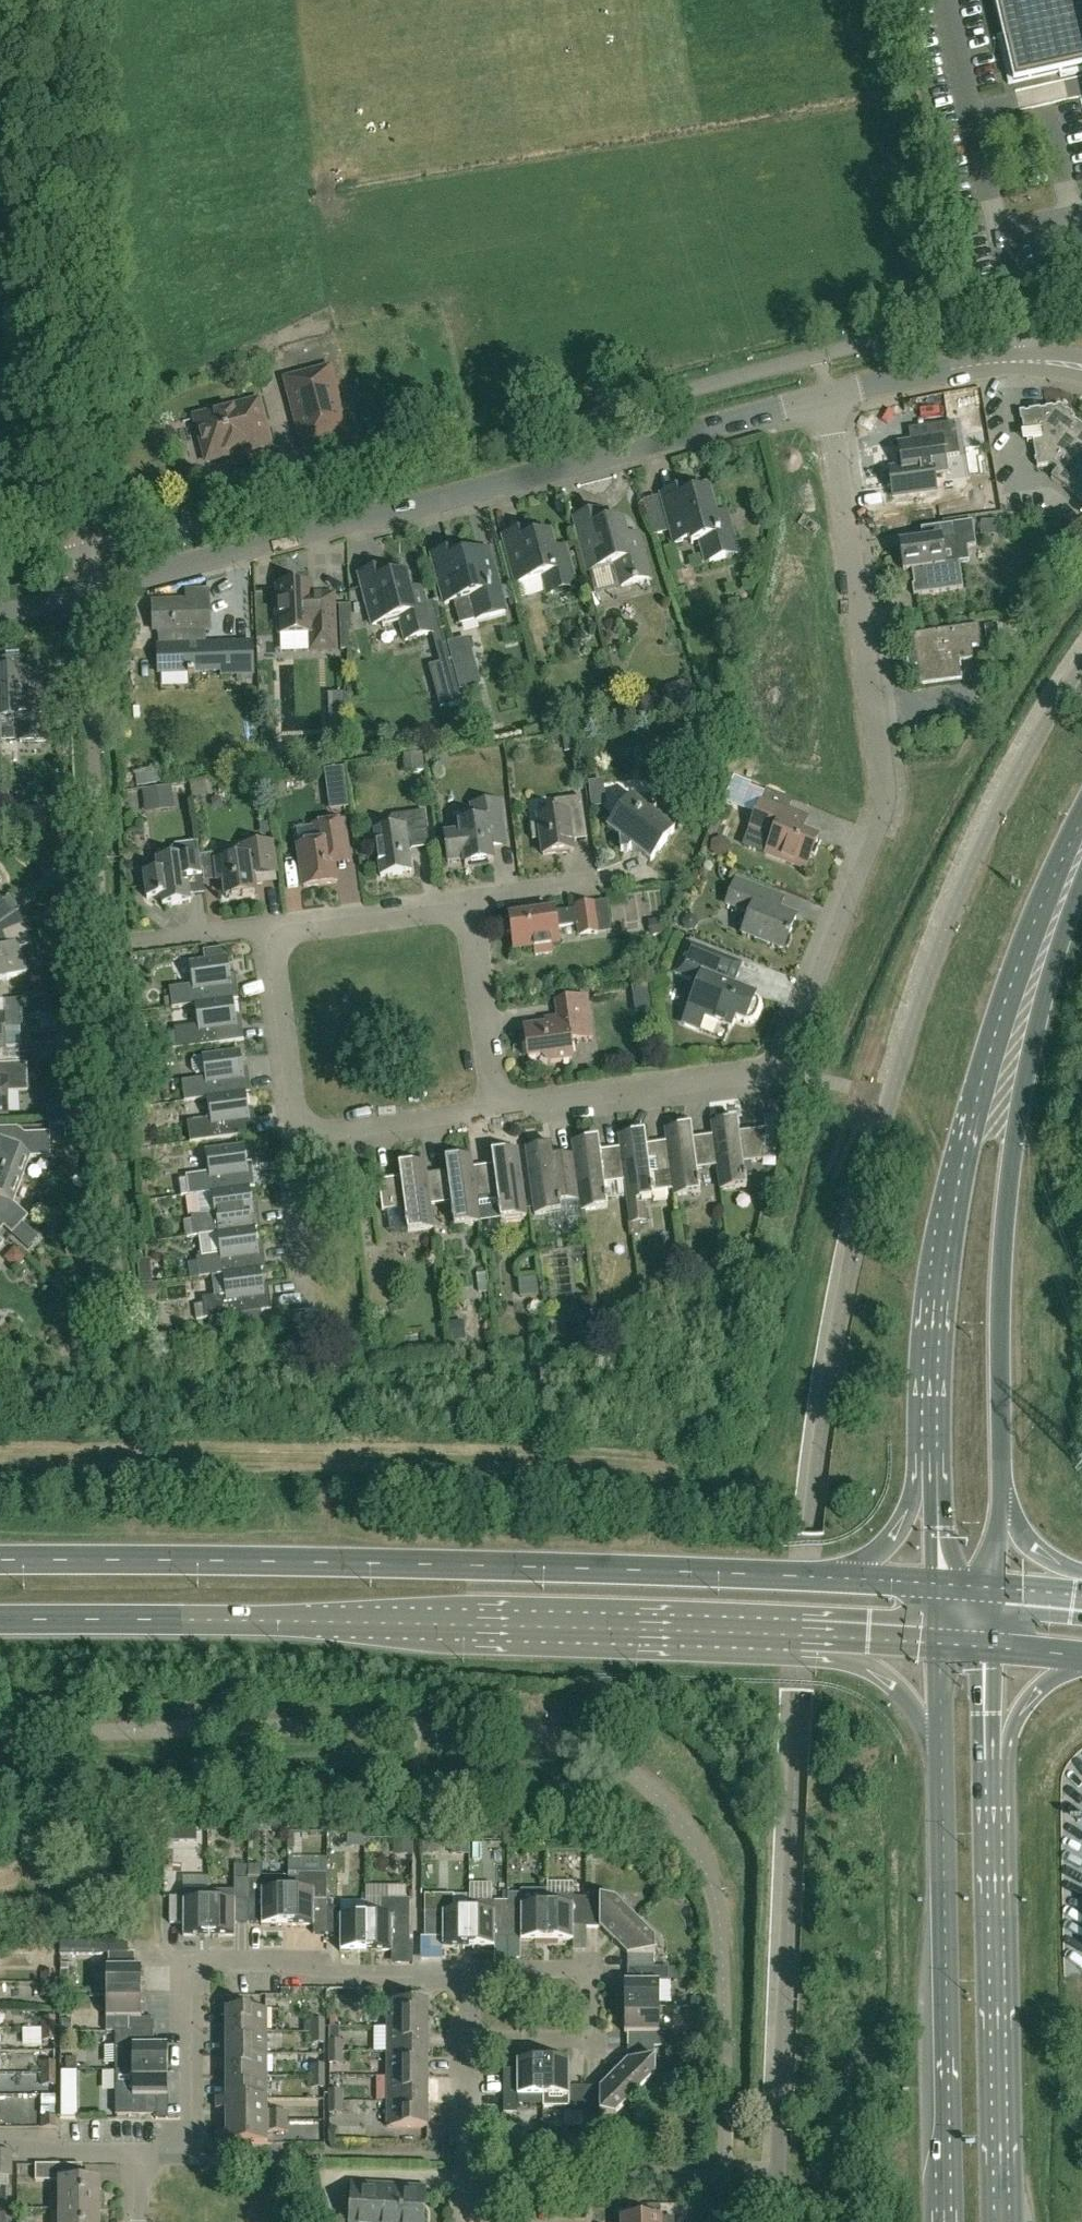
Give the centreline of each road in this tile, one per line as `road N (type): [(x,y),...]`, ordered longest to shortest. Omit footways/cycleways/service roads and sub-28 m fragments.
road 1 (residential): [(496,1113),(752,1077),(774,1069),(791,1042),(879,814),(882,787),(826,397)]
road 2 (primary): [(818,1579),(290,1563),(0,1564)]
road 3 (primary): [(0,1620),(799,1636)]
road 4 (residential): [(90,594),(826,397)]
road 5 (tertiary): [(1078,855),(1001,1017),(948,1209),(929,1457)]
road 6 (tertiary): [(997,1443),(1015,1119),(1078,855)]
road 7 (unclassified): [(87,551),(65,0)]
road 8 (residential): [(135,1449),(108,946)]
road 9 (tertiary): [(941,1765),(951,2221)]
road 10 (tertiary): [(1000,2221),(994,1765)]
road 11 (residential): [(191,2154),(192,1983),(205,1968),(418,1967),(467,1981)]
road 12 (residential): [(108,946),(90,594)]
road 13 (residential): [(469,2038),(591,2036),(599,1975),(586,1967),(505,1966),(467,1981)]
road 14 (residential): [(1081,366),(959,364),(826,397)]
road 15 (residential): [(290,1140),(266,927)]
road 16 (residential): [(496,1113),(469,904)]
road 17 (residential): [(290,1140),(496,1113)]
road 18 (residential): [(266,927),(469,904)]
road 19 (primary): [(799,1636),(893,1684),(941,1765)]
road 20 (primary): [(929,1457),(888,1548),(818,1579)]
road 21 (residential): [(308,1310),(290,1140)]
road 22 (primary): [(1081,1577),(1030,1549),(1018,1531),(997,1443)]
road 23 (residential): [(108,946),(266,927)]
road 24 (residential): [(140,2155),(44,2155),(29,2138),(0,2138)]
road 25 (residential): [(469,904),(613,877)]
road 26 (tertiary): [(996,1589),(997,1443)]
road 27 (primary): [(799,1636),(938,1644)]
road 28 (primary): [(994,1765),(1036,1691),(1081,1669)]
road 29 (tertiary): [(929,1457),(934,1585)]
road 30 (tertiary): [(938,1644),(941,1765)]

